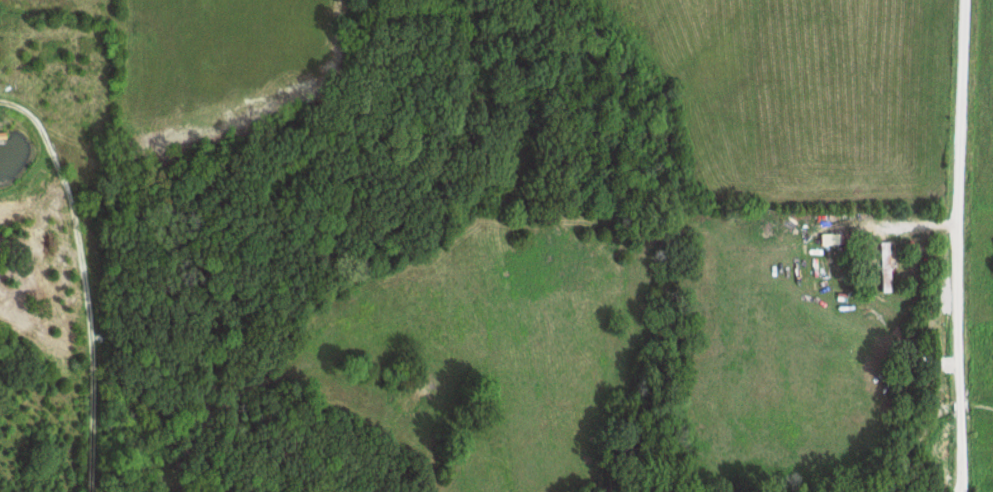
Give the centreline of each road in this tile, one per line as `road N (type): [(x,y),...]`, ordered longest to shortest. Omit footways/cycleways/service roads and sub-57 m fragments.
road 1 (residential): [(968,0),(965,491)]

